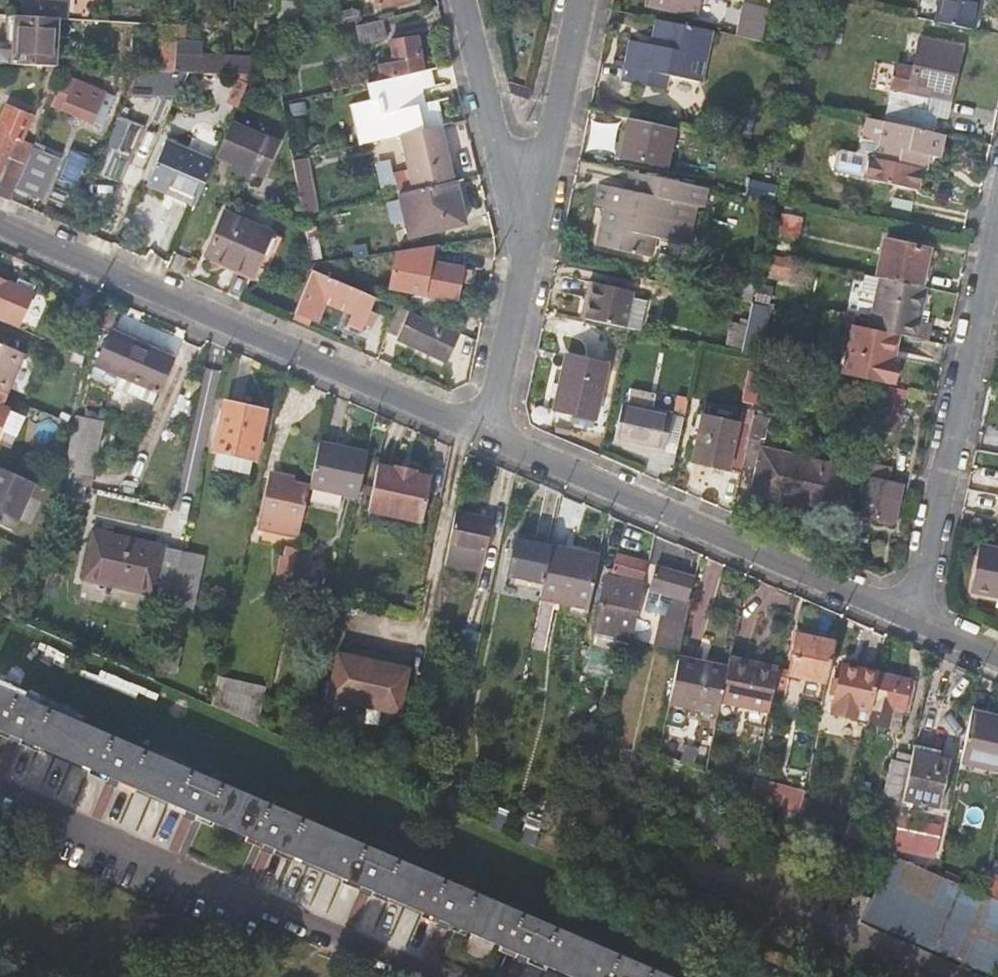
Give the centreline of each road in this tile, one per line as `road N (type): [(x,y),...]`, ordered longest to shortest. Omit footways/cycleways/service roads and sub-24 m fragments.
road 1 (residential): [(0,223),(491,433)]
road 2 (residential): [(438,976),(0,790)]
road 3 (residential): [(491,433),(915,618)]
road 4 (residential): [(997,235),(915,618)]
road 5 (residential): [(539,198),(491,433)]
road 6 (residential): [(465,0),(499,141),(539,198)]
road 7 (residential): [(583,0),(539,198)]

